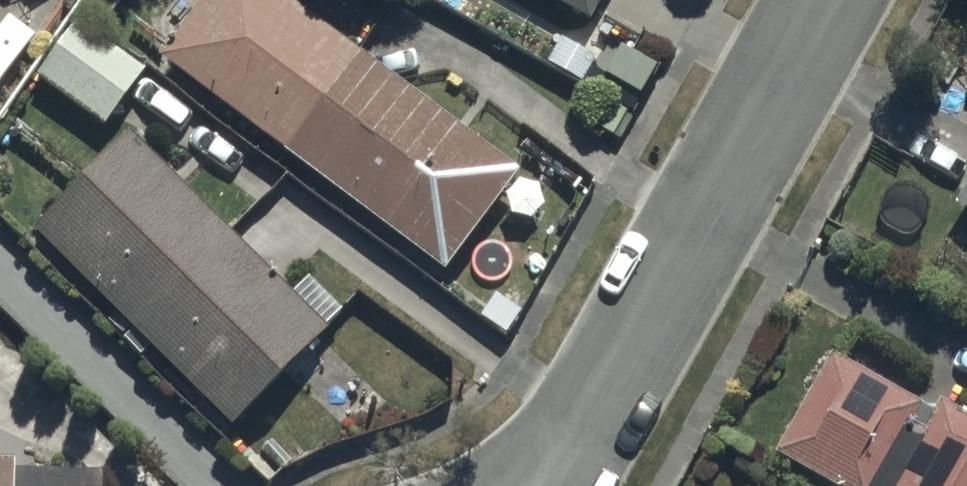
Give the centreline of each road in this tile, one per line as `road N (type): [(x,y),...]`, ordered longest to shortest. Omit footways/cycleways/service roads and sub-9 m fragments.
road 1 (residential): [(829,0),(556,485)]

